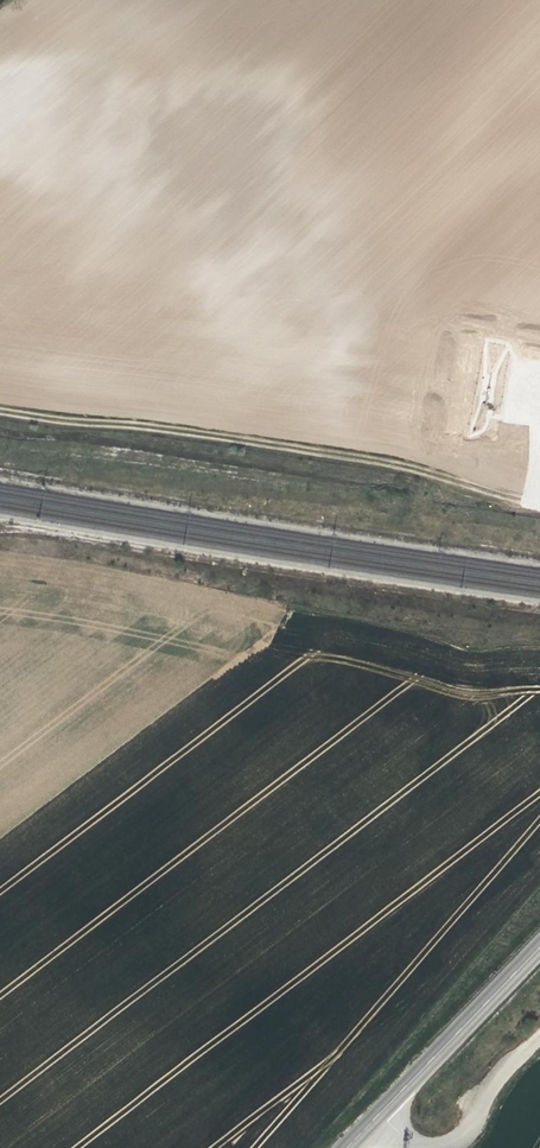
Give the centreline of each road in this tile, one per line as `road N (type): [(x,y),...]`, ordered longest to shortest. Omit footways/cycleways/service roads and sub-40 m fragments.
road 1 (track): [(0,410),(384,462),(539,506)]
road 2 (secondary): [(347,1147),(539,948)]
road 3 (track): [(539,1037),(455,1142),(406,1140),(374,1120)]

